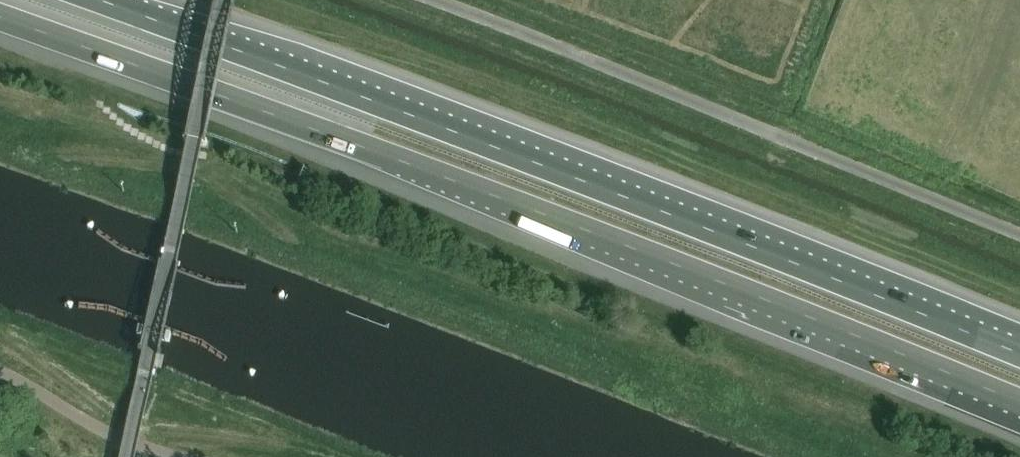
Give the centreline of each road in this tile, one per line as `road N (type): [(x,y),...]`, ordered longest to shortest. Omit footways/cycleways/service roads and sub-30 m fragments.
road 1 (motorway): [(0,19),(567,223),(1019,403)]
road 2 (motorway): [(1019,355),(98,0)]
road 3 (unclassified): [(1019,234),(425,0)]

